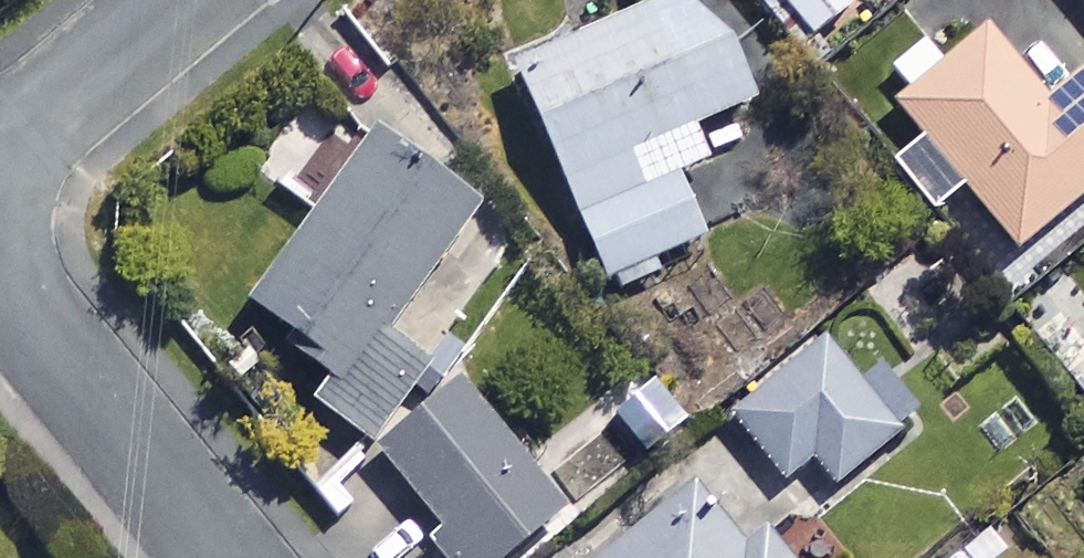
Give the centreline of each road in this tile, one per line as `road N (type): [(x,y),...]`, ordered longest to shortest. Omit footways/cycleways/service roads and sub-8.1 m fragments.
road 1 (residential): [(0,278),(227,557)]
road 2 (residential): [(0,160),(191,0)]

